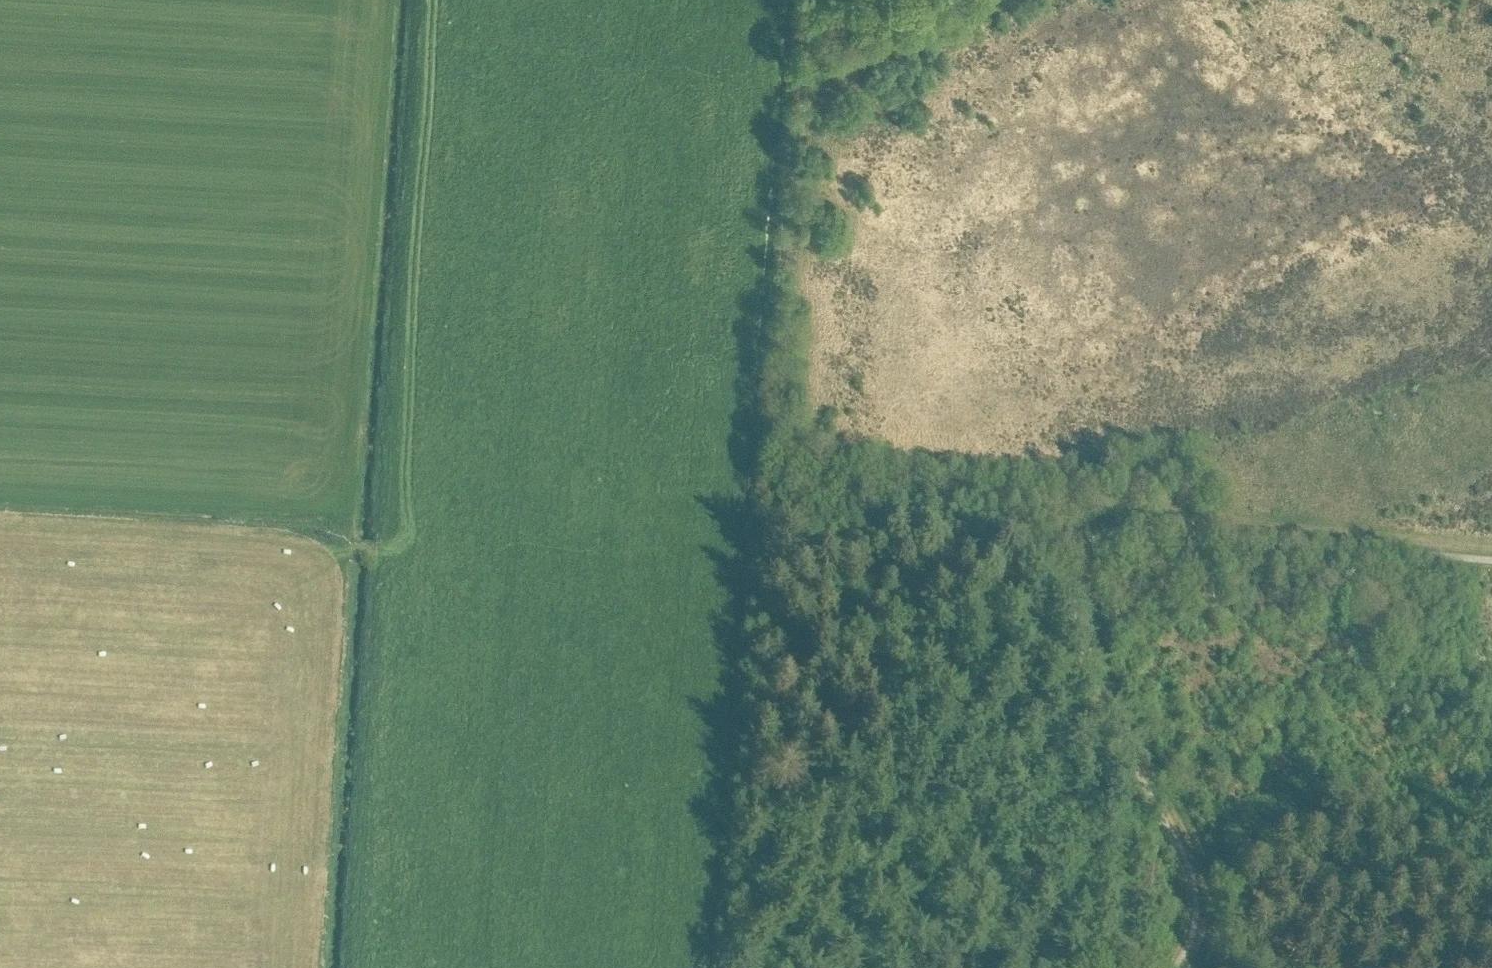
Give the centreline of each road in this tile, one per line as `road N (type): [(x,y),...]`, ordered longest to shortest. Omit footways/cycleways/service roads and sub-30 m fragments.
road 1 (track): [(1491,549),(1141,519),(1108,525),(1085,575),(1090,640),(1202,878),(1202,941),(1185,967)]
road 2 (track): [(430,0),(390,549),(344,552),(335,650)]

